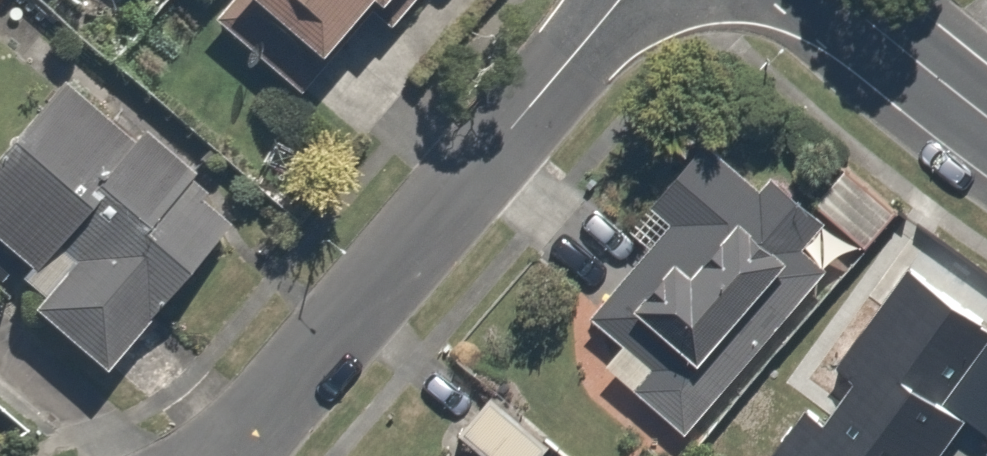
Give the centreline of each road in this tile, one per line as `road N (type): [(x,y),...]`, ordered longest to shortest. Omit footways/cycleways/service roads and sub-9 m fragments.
road 1 (residential): [(621,0),(230,455)]
road 2 (residential): [(986,117),(840,0)]

